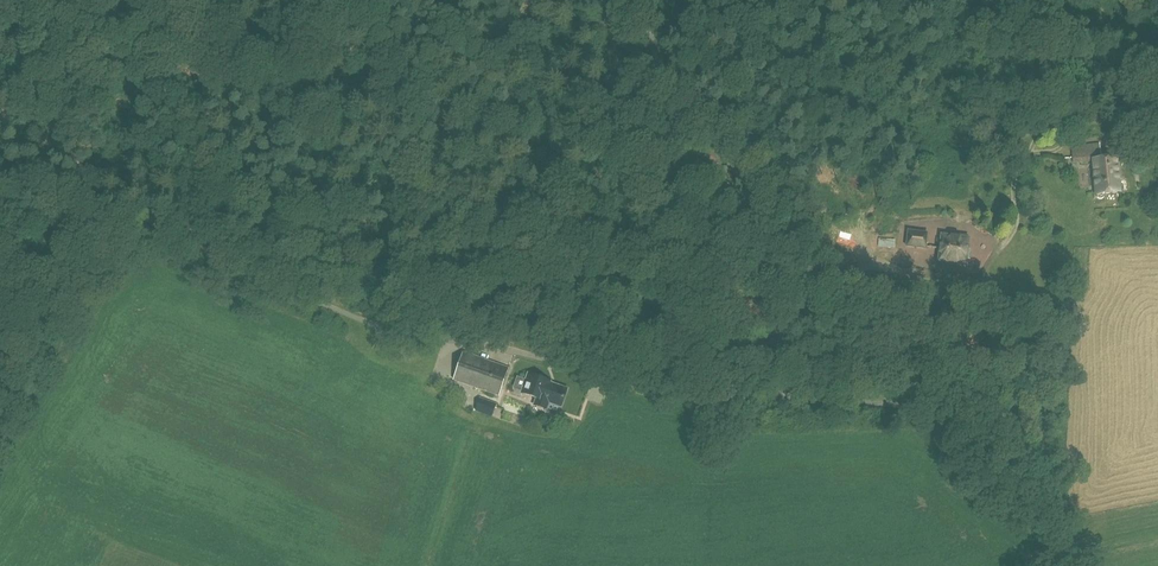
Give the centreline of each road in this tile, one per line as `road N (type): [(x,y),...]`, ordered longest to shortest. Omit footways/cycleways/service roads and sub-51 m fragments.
road 1 (unclassified): [(987,403),(658,393),(515,351),(443,339)]
road 2 (unclassified): [(987,403),(937,353),(823,278),(782,239),(682,98),(635,0)]
road 3 (unclassified): [(1054,146),(1021,161),(1012,228),(984,281),(1058,328),(1062,353),(1047,371),(1010,388),(997,415)]
road 4 (unclassified): [(1081,565),(1026,452),(997,415)]

